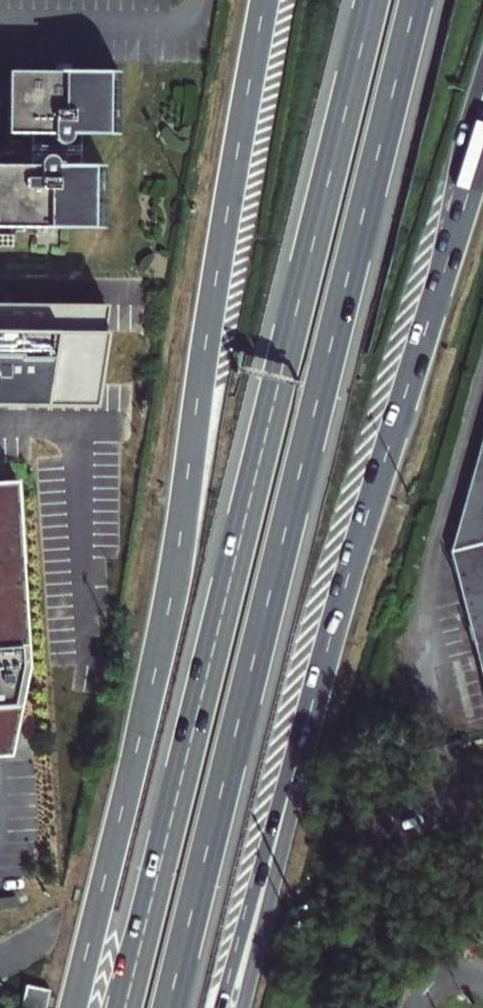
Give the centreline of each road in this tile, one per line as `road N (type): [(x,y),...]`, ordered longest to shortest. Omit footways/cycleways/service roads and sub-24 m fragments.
road 1 (trunk): [(168,1007),(417,0)]
road 2 (secondary): [(265,0),(163,640),(73,1007)]
road 3 (trunk): [(374,0),(141,931)]
road 4 (primary): [(317,686),(482,143)]
road 5 (trunk): [(221,1007),(317,686)]
road 6 (secondary): [(243,1007),(317,686)]

